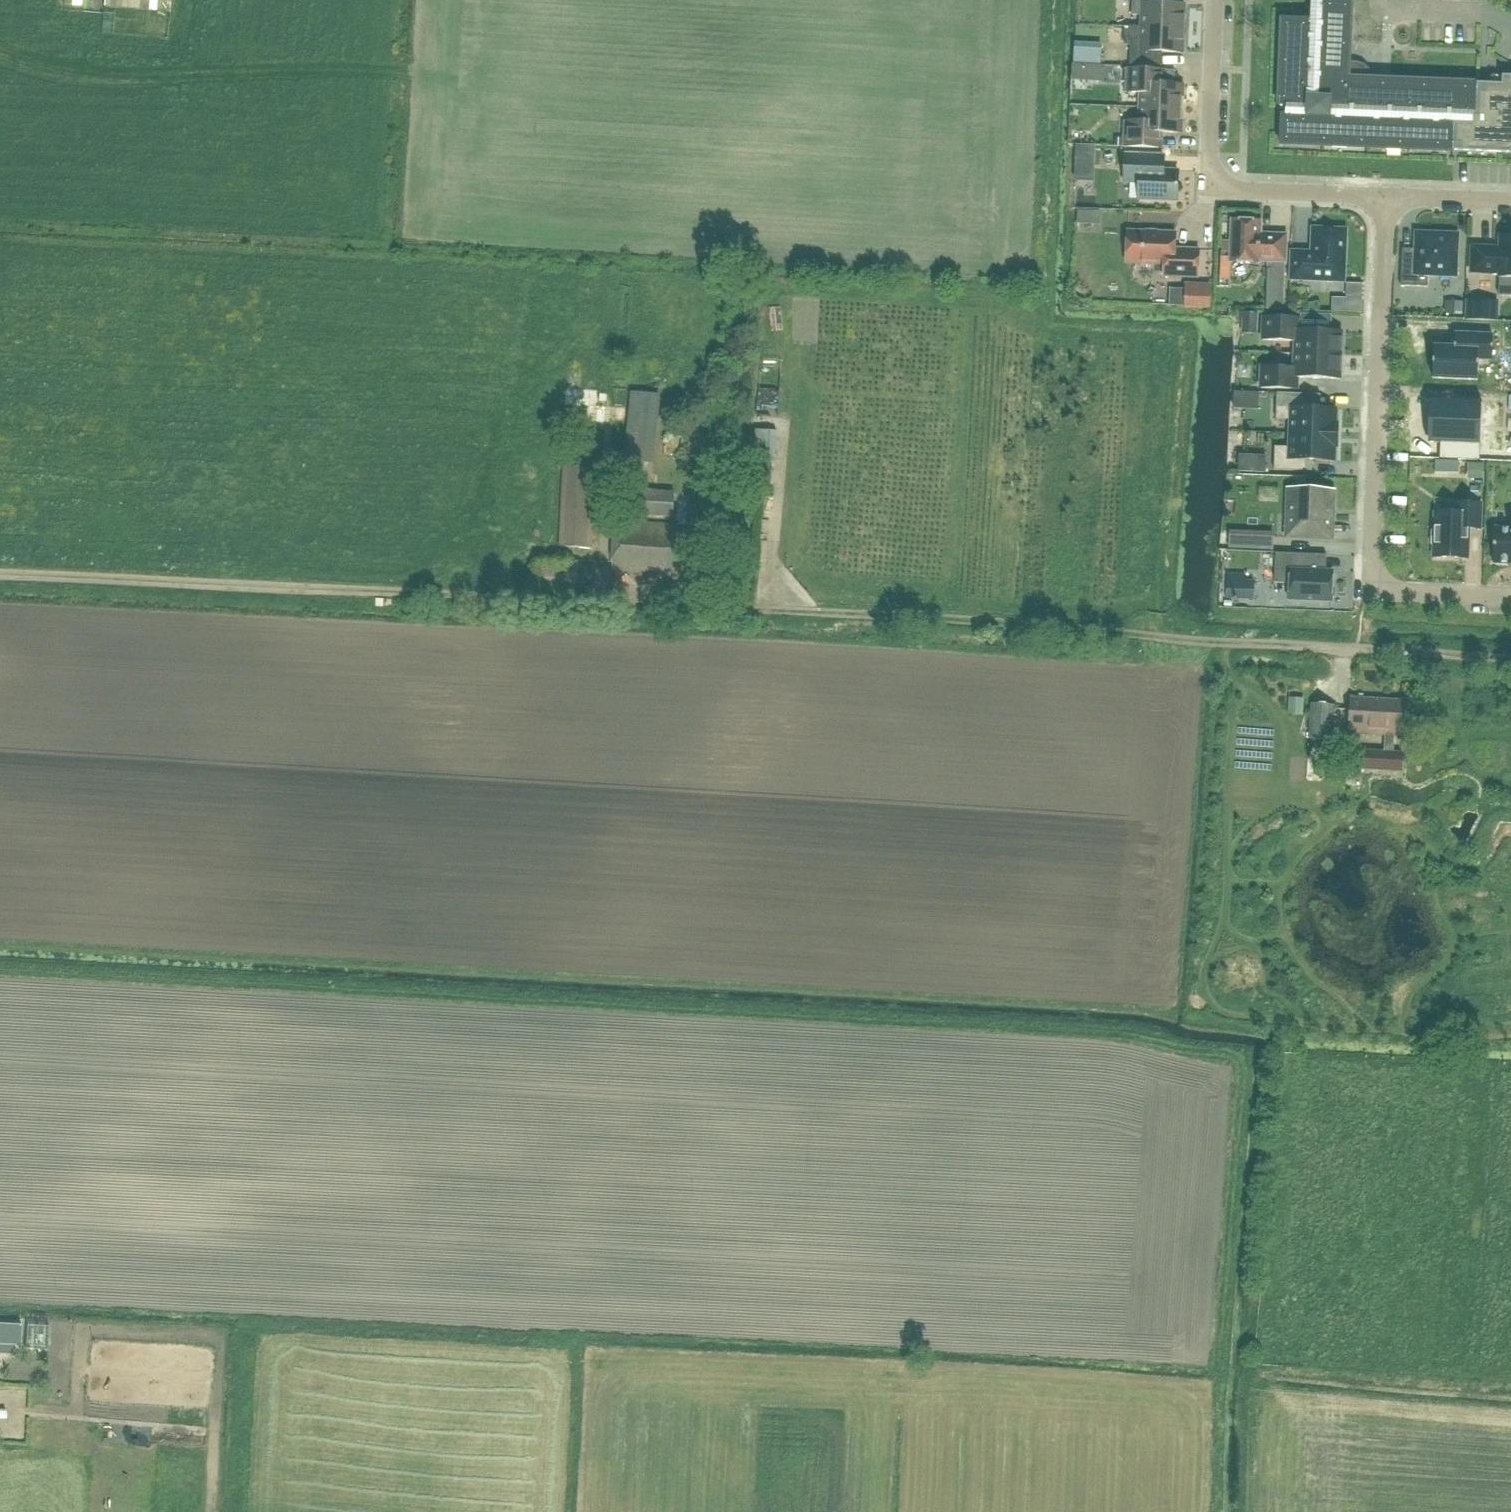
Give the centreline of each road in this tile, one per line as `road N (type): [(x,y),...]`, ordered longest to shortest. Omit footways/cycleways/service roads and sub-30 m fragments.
road 1 (track): [(1510,658),(0,577)]
road 2 (residential): [(1387,197),(1371,591),(1510,596)]
road 3 (residential): [(1216,0),(1208,163),(1217,182),(1236,192),(1387,197)]
road 4 (residential): [(858,153),(605,143)]
road 5 (residential): [(868,0),(858,153)]
road 6 (residential): [(605,143),(613,0)]
road 7 (residential): [(1387,197),(1510,201)]

